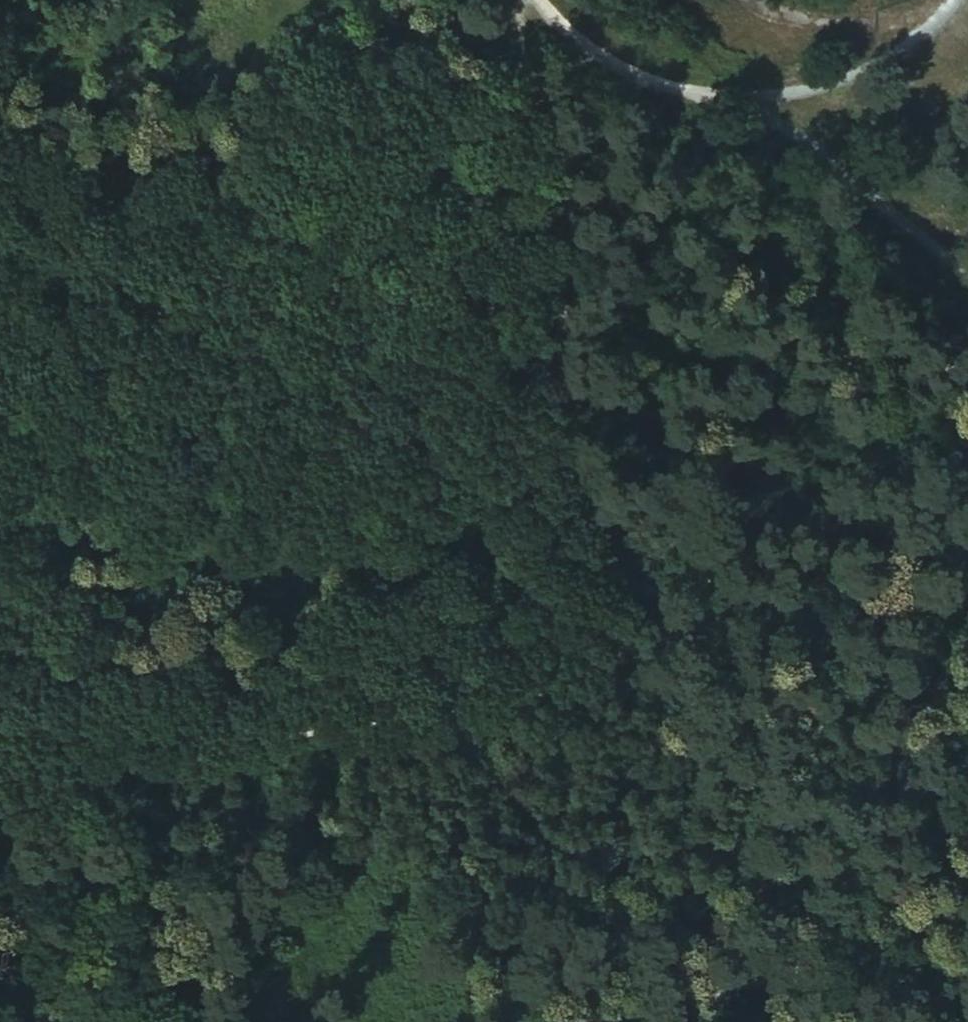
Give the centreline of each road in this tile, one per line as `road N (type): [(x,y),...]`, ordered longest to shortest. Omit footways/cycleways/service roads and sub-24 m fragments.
road 1 (track): [(967,900),(550,1021)]
road 2 (track): [(937,22),(828,21),(744,0)]

